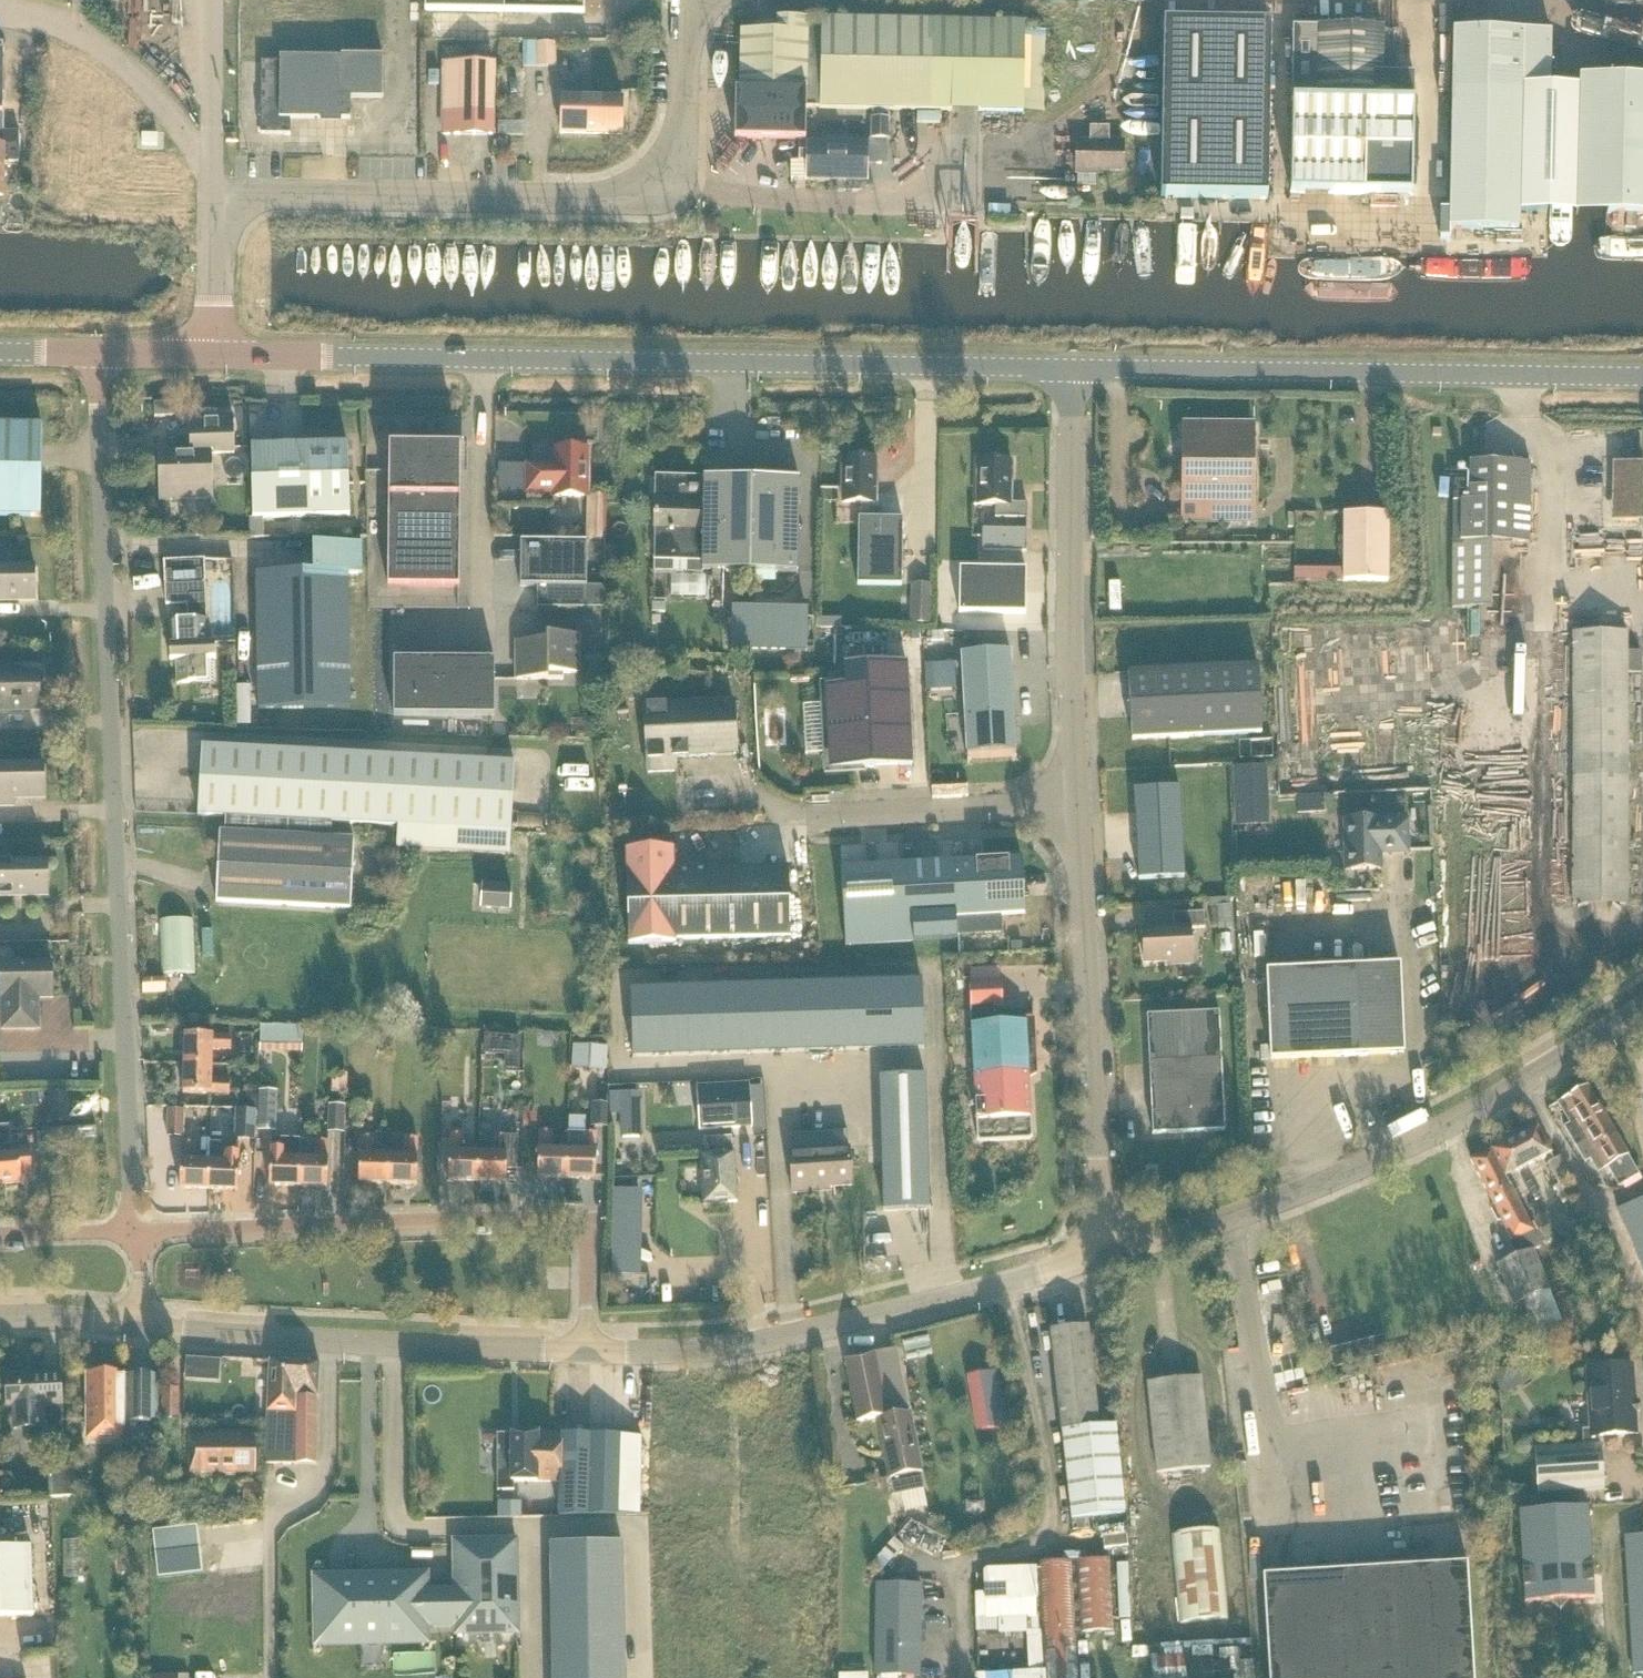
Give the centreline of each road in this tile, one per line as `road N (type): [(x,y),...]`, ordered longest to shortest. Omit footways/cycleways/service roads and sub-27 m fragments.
road 1 (unclassified): [(133,1232),(96,354)]
road 2 (unclassified): [(216,194),(589,200),(650,187),(681,140),(685,0)]
road 3 (unclassified): [(1105,1230),(1174,1235),(1282,1201),(1424,1139),(1642,1010)]
road 4 (tertiary): [(1071,369),(483,361)]
road 5 (tertiary): [(1642,377),(1071,369)]
road 6 (unclassified): [(586,1337),(587,1221),(133,1232)]
road 7 (unclassified): [(586,1337),(632,1353),(760,1343),(1035,1275),(1071,1261),(1105,1230)]
road 8 (unclassified): [(137,1310),(174,1332),(235,1337),(542,1351),(586,1337)]
road 9 (track): [(998,1285),(1049,1506),(1016,1549),(953,1570),(957,1677)]
road 10 (unclassified): [(1076,803),(1071,369)]
road 11 (unclassified): [(1105,1230),(1076,803)]
road 12 (tertiary): [(483,361),(214,356)]
road 13 (residential): [(483,361),(486,630)]
road 14 (unclassified): [(810,817),(1076,803)]
road 15 (unclassified): [(214,356),(216,194)]
road 16 (unclassified): [(0,1318),(101,1322),(137,1310)]
road 17 (unclassified): [(0,1234),(133,1232)]

